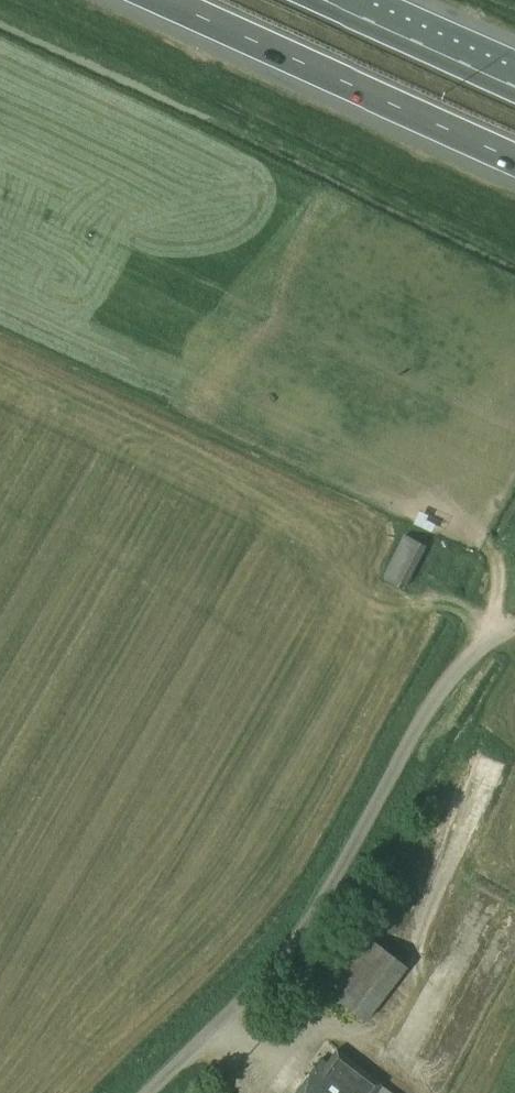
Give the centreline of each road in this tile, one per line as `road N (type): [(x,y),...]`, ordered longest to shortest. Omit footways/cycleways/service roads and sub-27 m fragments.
road 1 (unclassified): [(157,1092),(316,934),(383,825),(444,699),(496,647),(514,639)]
road 2 (motorway): [(157,0),(514,161)]
road 3 (motorway): [(514,84),(328,0)]

